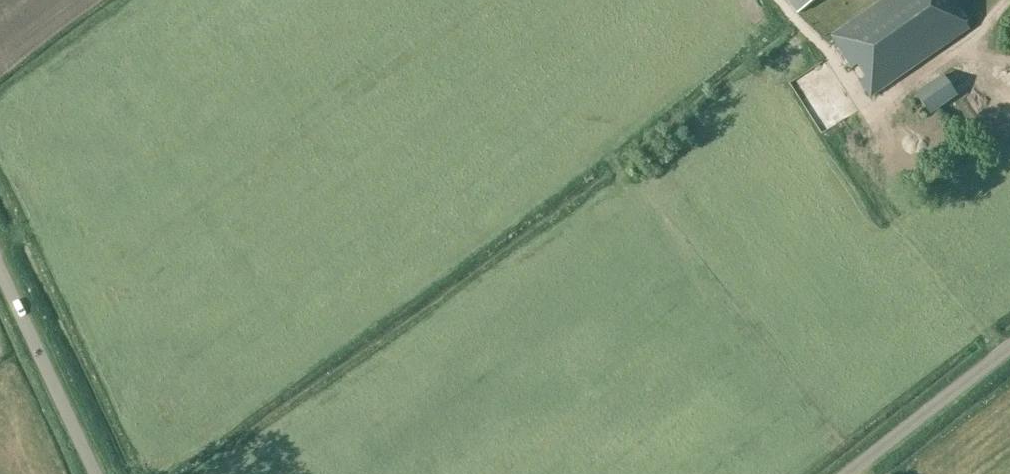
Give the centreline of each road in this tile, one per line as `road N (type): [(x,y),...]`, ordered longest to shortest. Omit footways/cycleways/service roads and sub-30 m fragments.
road 1 (unclassified): [(95,473),(0,271)]
road 2 (unclassified): [(847,473),(1009,348)]

